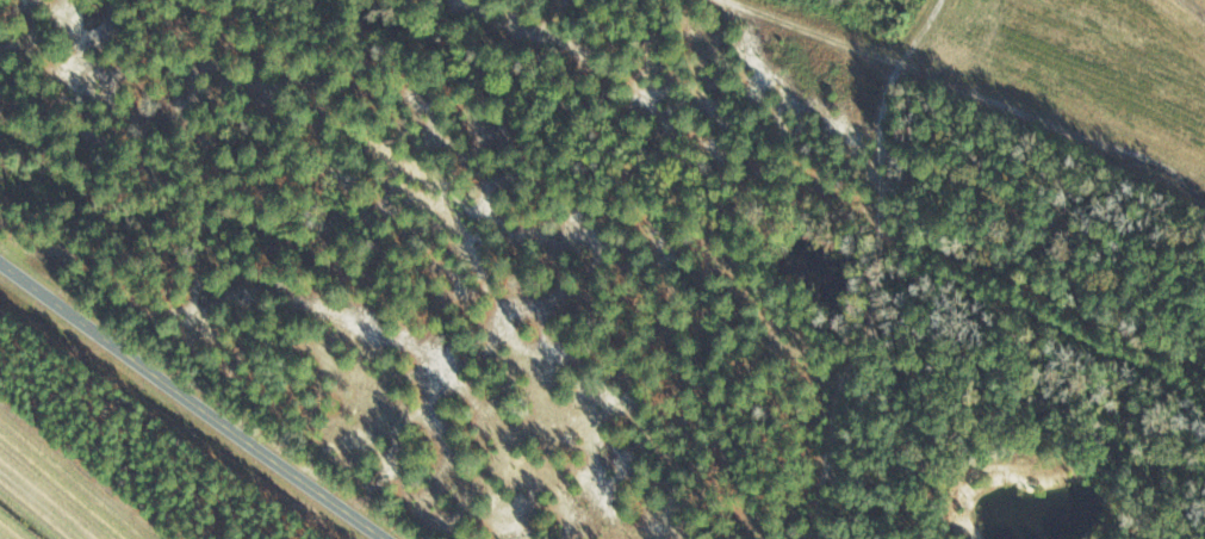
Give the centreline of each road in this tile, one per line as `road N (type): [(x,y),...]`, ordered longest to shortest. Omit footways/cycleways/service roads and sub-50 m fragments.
road 1 (residential): [(939,538),(936,476),(884,316),(880,161),(918,0)]
road 2 (residential): [(388,538),(0,267)]

